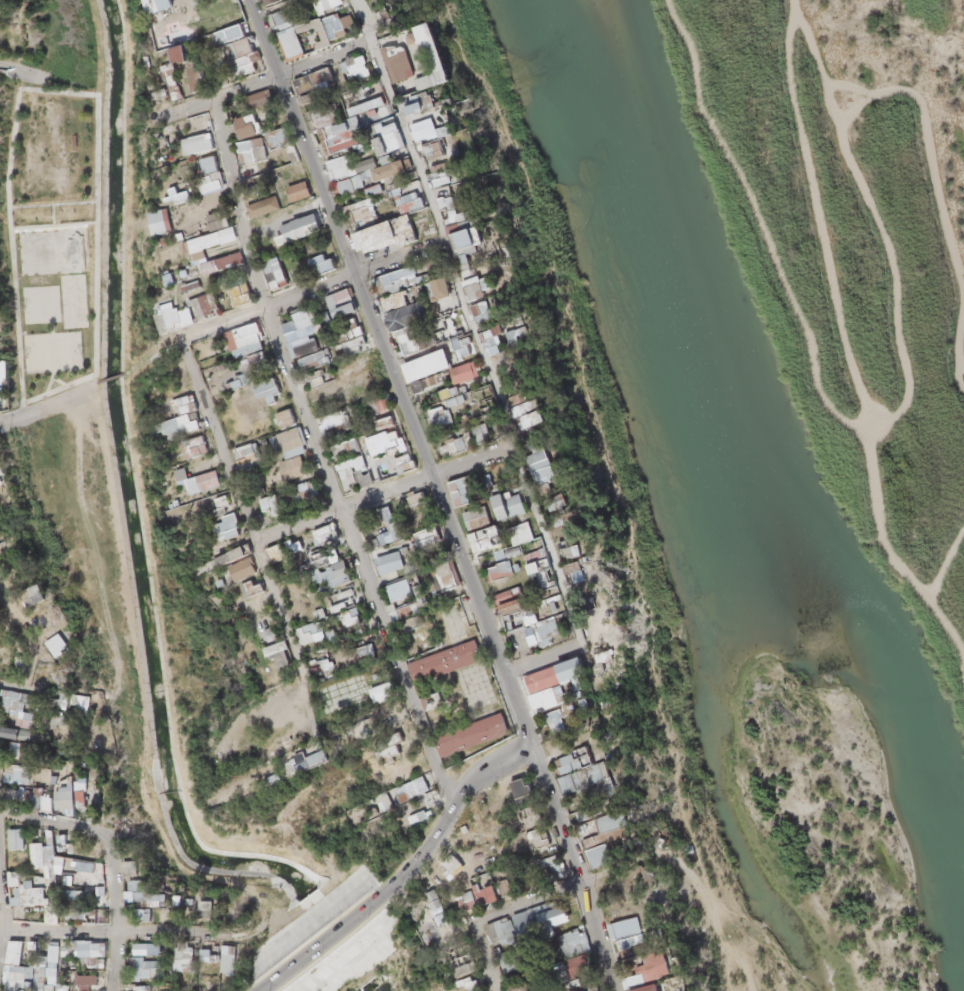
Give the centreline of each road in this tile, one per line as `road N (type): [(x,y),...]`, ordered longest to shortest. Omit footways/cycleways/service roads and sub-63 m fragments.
road 1 (tertiary): [(535,748),(250,0)]
road 2 (residential): [(217,98),(265,308),(455,806)]
road 3 (residential): [(580,637),(508,450),(517,437),(354,0)]
road 4 (tertiary): [(261,990),(393,884),(479,775),(535,748)]
road 5 (residential): [(942,0),(956,322),(963,348)]
road 6 (residential): [(441,247),(184,343)]
road 7 (residential): [(508,450),(255,539)]
road 8 (residential): [(613,990),(535,748)]
road 9 (residential): [(238,935),(0,931)]
road 10 (residential): [(371,40),(160,118)]
road 11 (residential): [(255,539),(184,343)]
road 12 (residential): [(312,730),(255,539)]
road 13 (residential): [(109,990),(112,893),(106,847),(93,834)]

